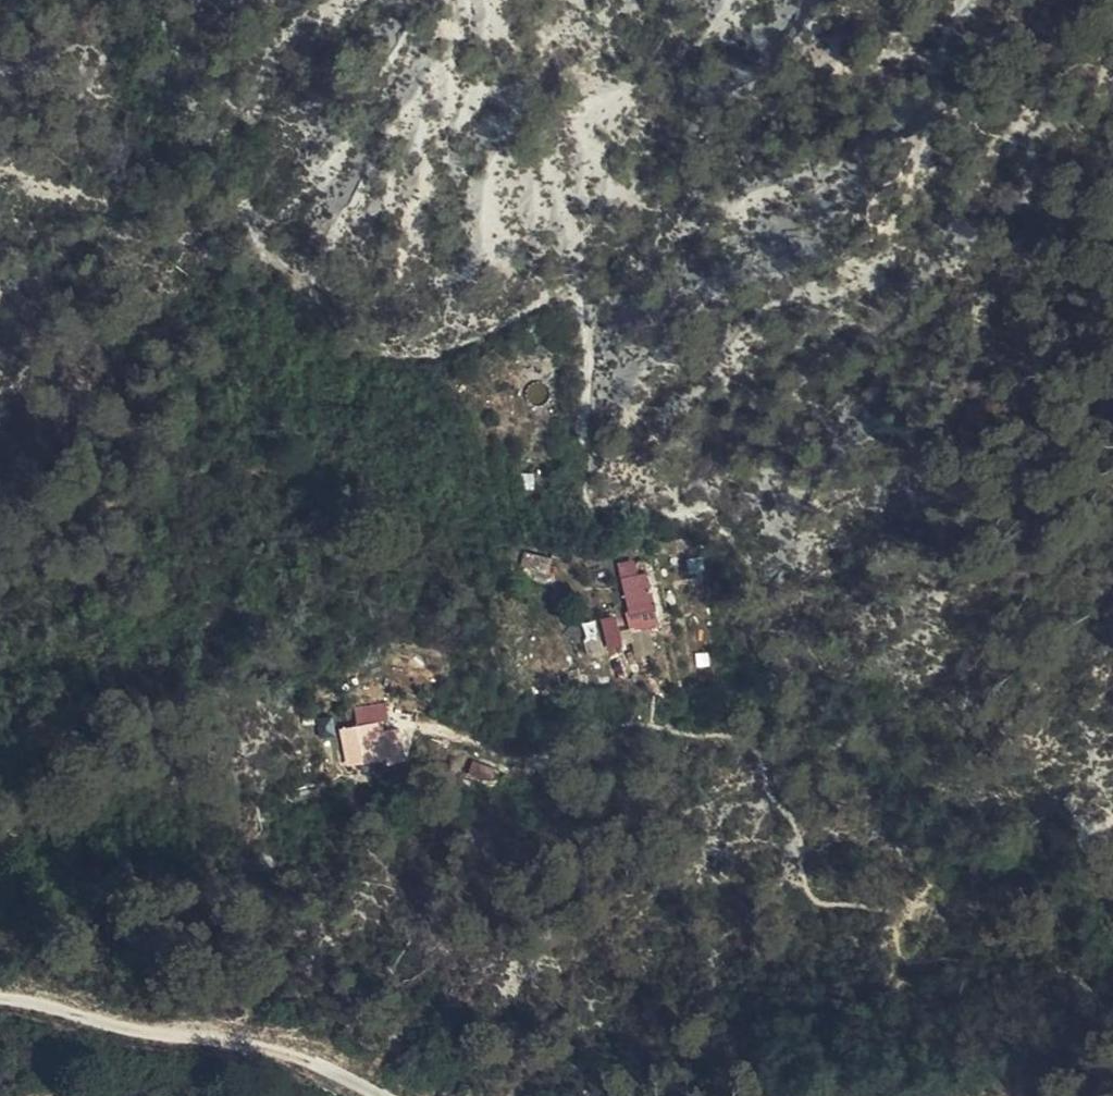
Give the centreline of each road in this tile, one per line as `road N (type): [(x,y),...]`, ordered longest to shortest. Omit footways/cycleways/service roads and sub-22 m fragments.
road 1 (track): [(0,1003),(280,1046),(390,1095)]

